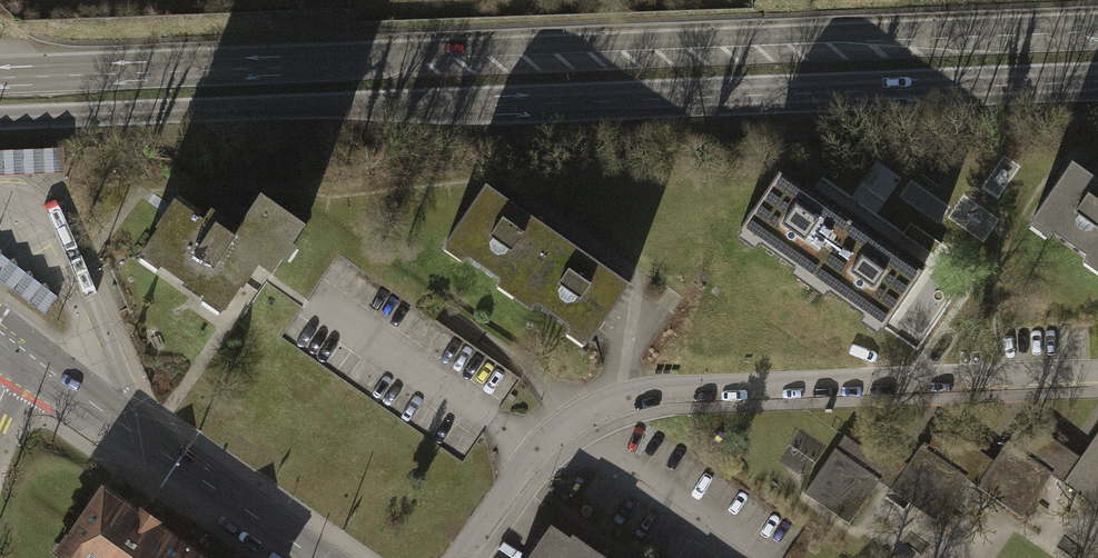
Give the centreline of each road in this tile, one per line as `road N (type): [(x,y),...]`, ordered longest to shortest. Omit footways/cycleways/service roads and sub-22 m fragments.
road 1 (primary): [(1097,33),(0,77)]
road 2 (primary): [(0,118),(1097,80)]
road 3 (residential): [(460,557),(533,453),(614,404),(680,389),(1097,374)]
road 4 (tertiary): [(25,357),(312,557)]

